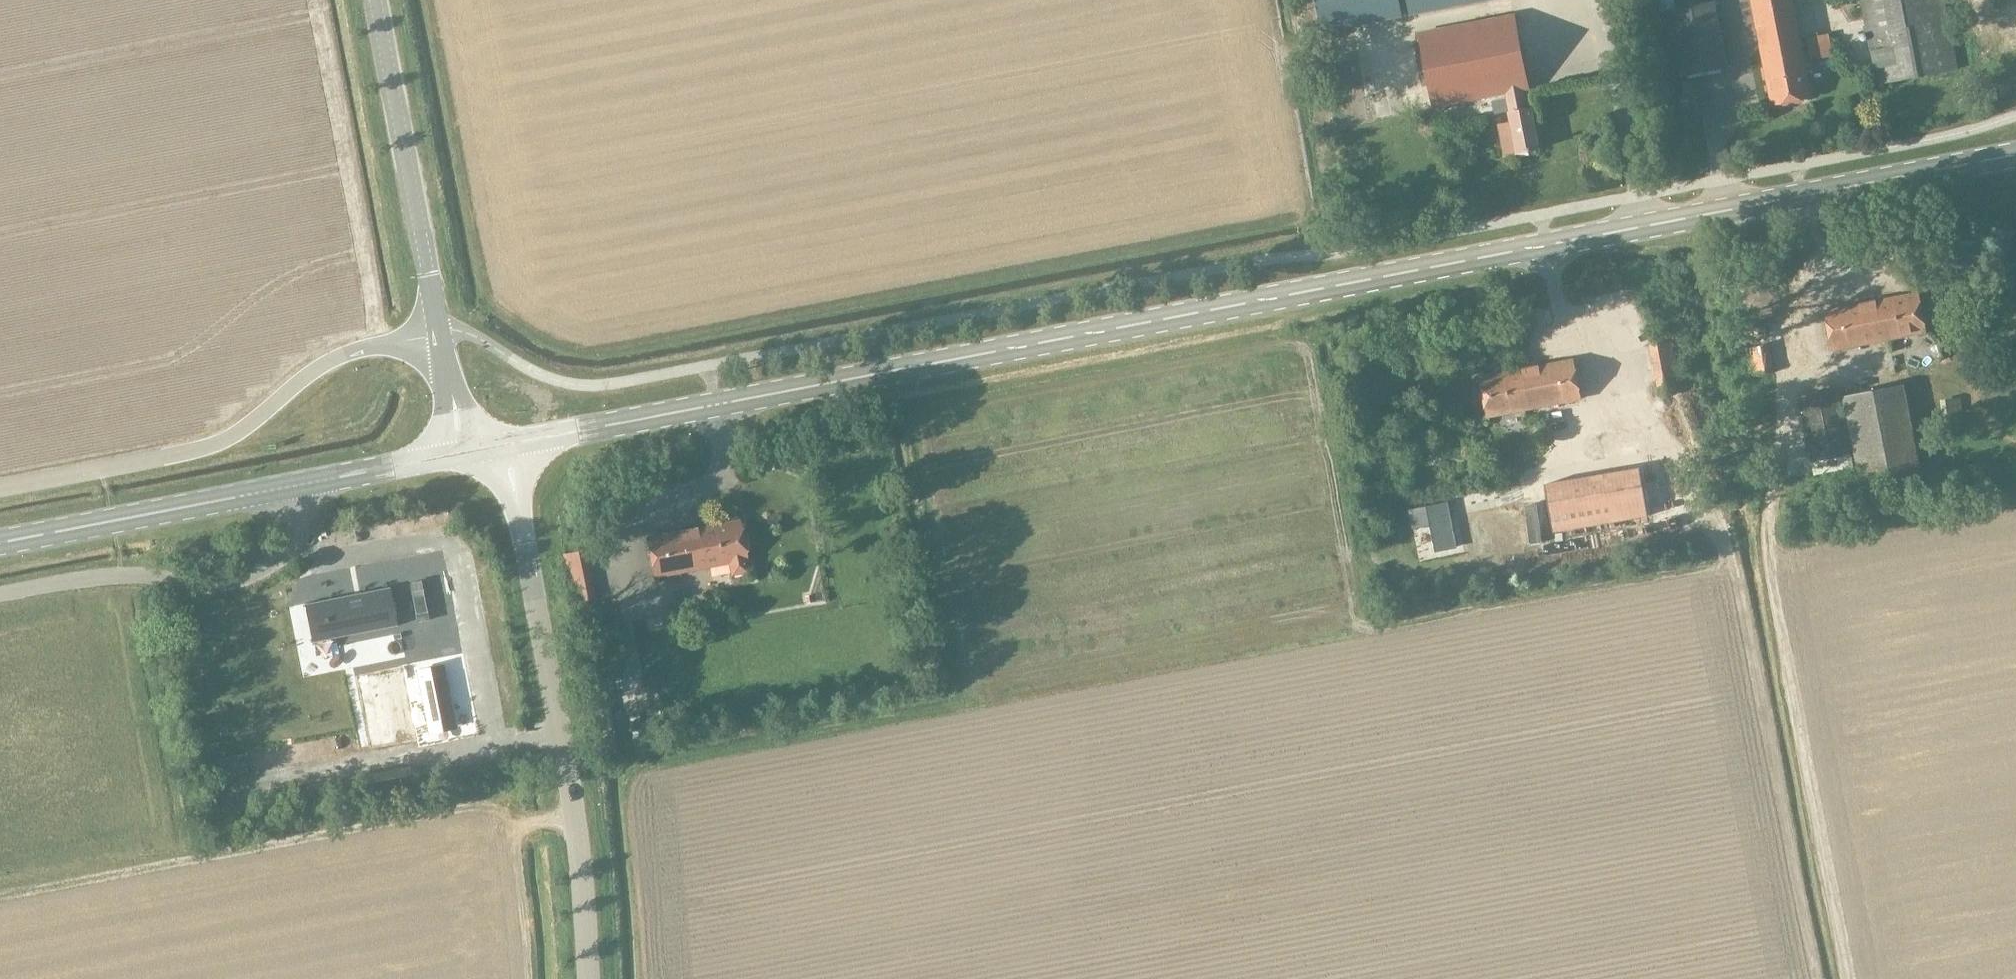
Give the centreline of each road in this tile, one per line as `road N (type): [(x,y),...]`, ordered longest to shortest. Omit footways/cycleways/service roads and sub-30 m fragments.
road 1 (secondary): [(519,442),(2015,154)]
road 2 (unclassified): [(588,978),(569,787),(518,503)]
road 3 (unclassified): [(0,488),(200,449),(243,429),(335,358),(439,335)]
road 4 (unclassified): [(287,487),(287,544),(239,582),(200,588),(108,576),(0,594)]
road 5 (tertiary): [(439,335),(375,0)]
road 6 (secondary): [(0,543),(287,487)]
road 7 (secondary): [(287,487),(445,457)]

